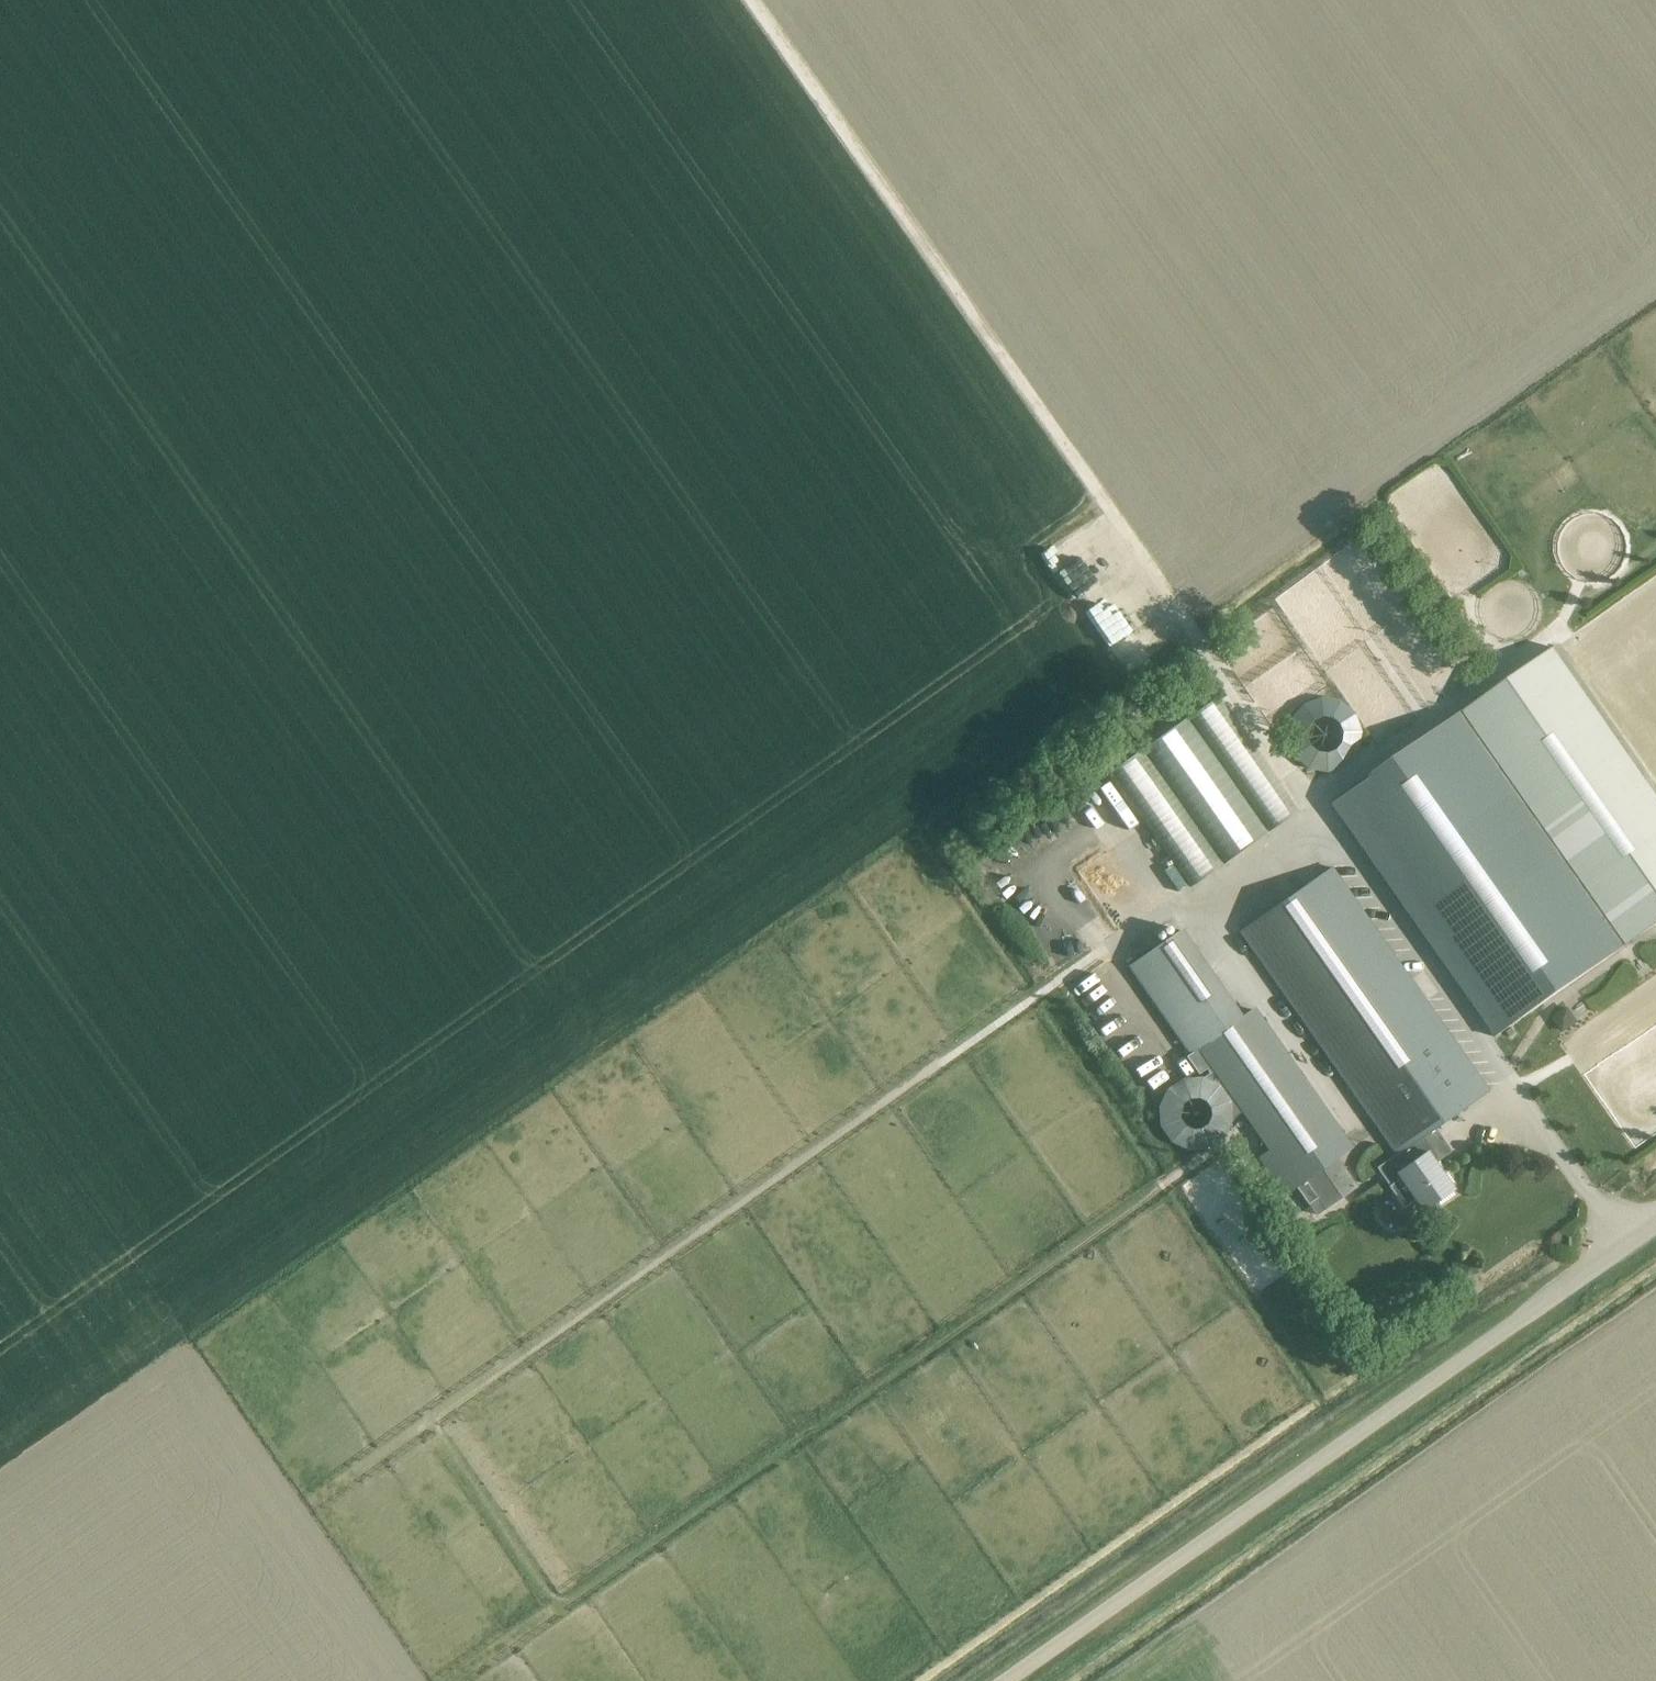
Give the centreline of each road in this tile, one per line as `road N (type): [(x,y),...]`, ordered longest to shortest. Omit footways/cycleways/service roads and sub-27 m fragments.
road 1 (residential): [(1009,1680),(1655,1227)]

